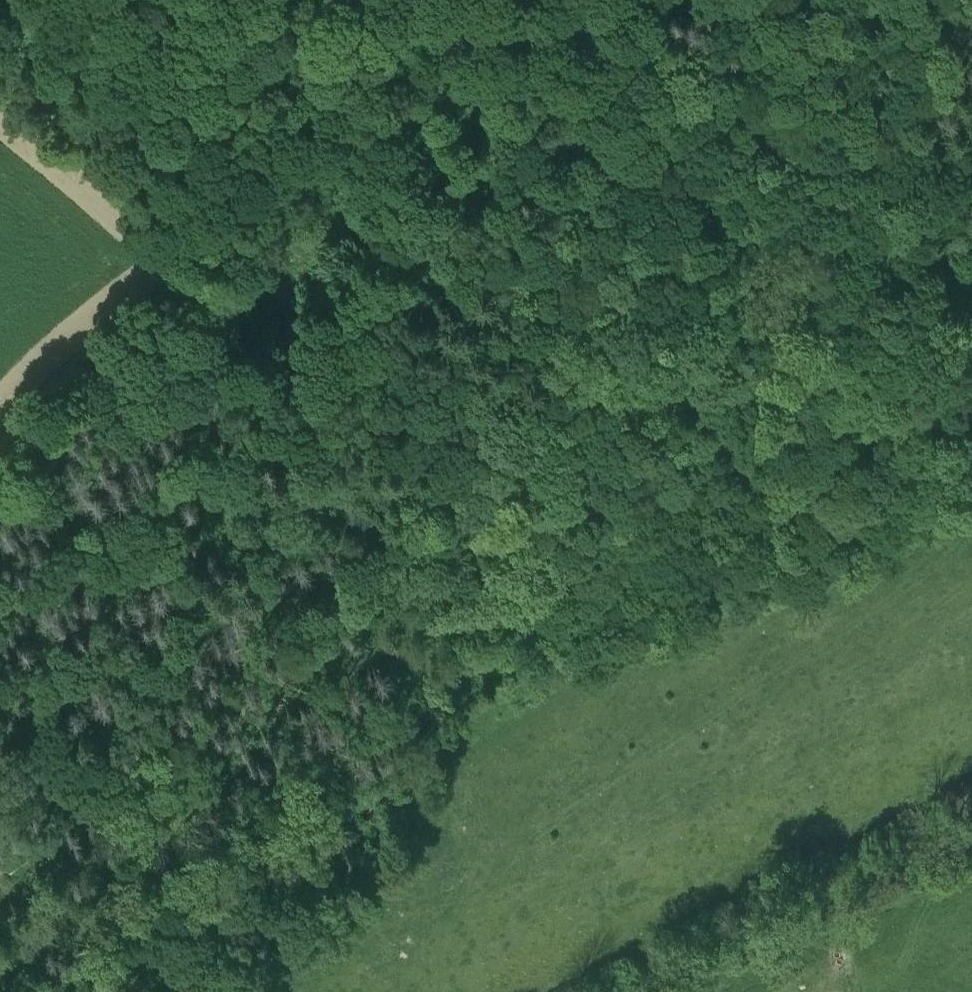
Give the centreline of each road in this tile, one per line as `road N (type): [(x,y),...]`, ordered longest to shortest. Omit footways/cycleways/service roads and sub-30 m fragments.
road 1 (track): [(493,0),(269,203),(72,362),(0,440)]
road 2 (track): [(623,991),(971,825)]

